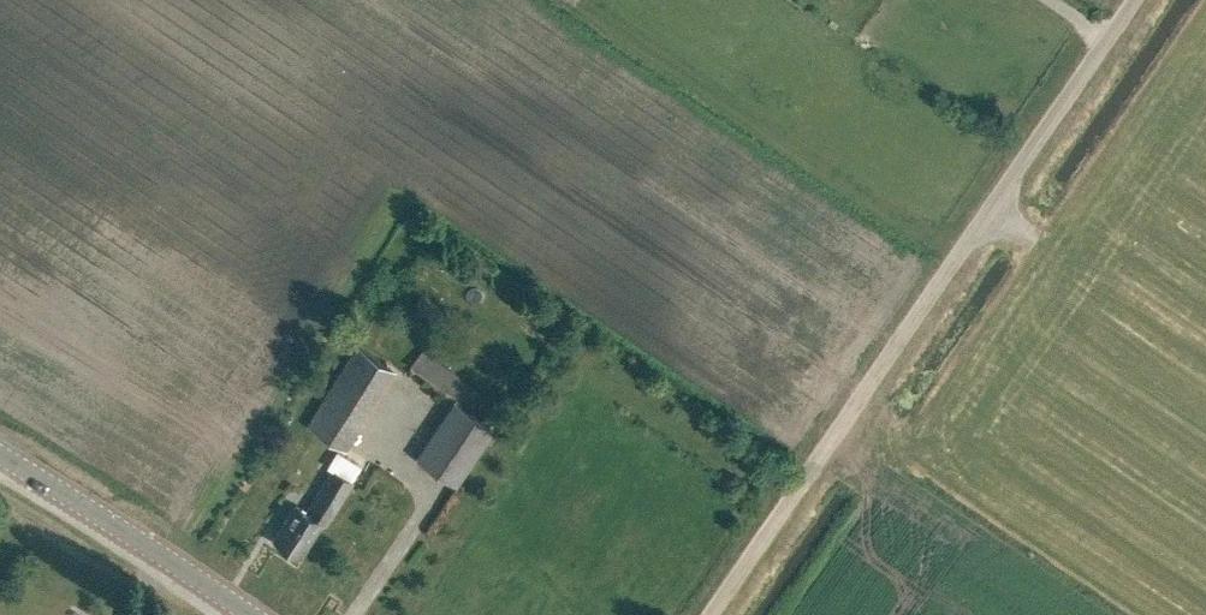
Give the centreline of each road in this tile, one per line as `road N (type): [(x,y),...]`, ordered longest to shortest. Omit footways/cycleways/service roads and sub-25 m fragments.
road 1 (unclassified): [(707,614),(1132,0)]
road 2 (secondary): [(251,614),(0,456)]

